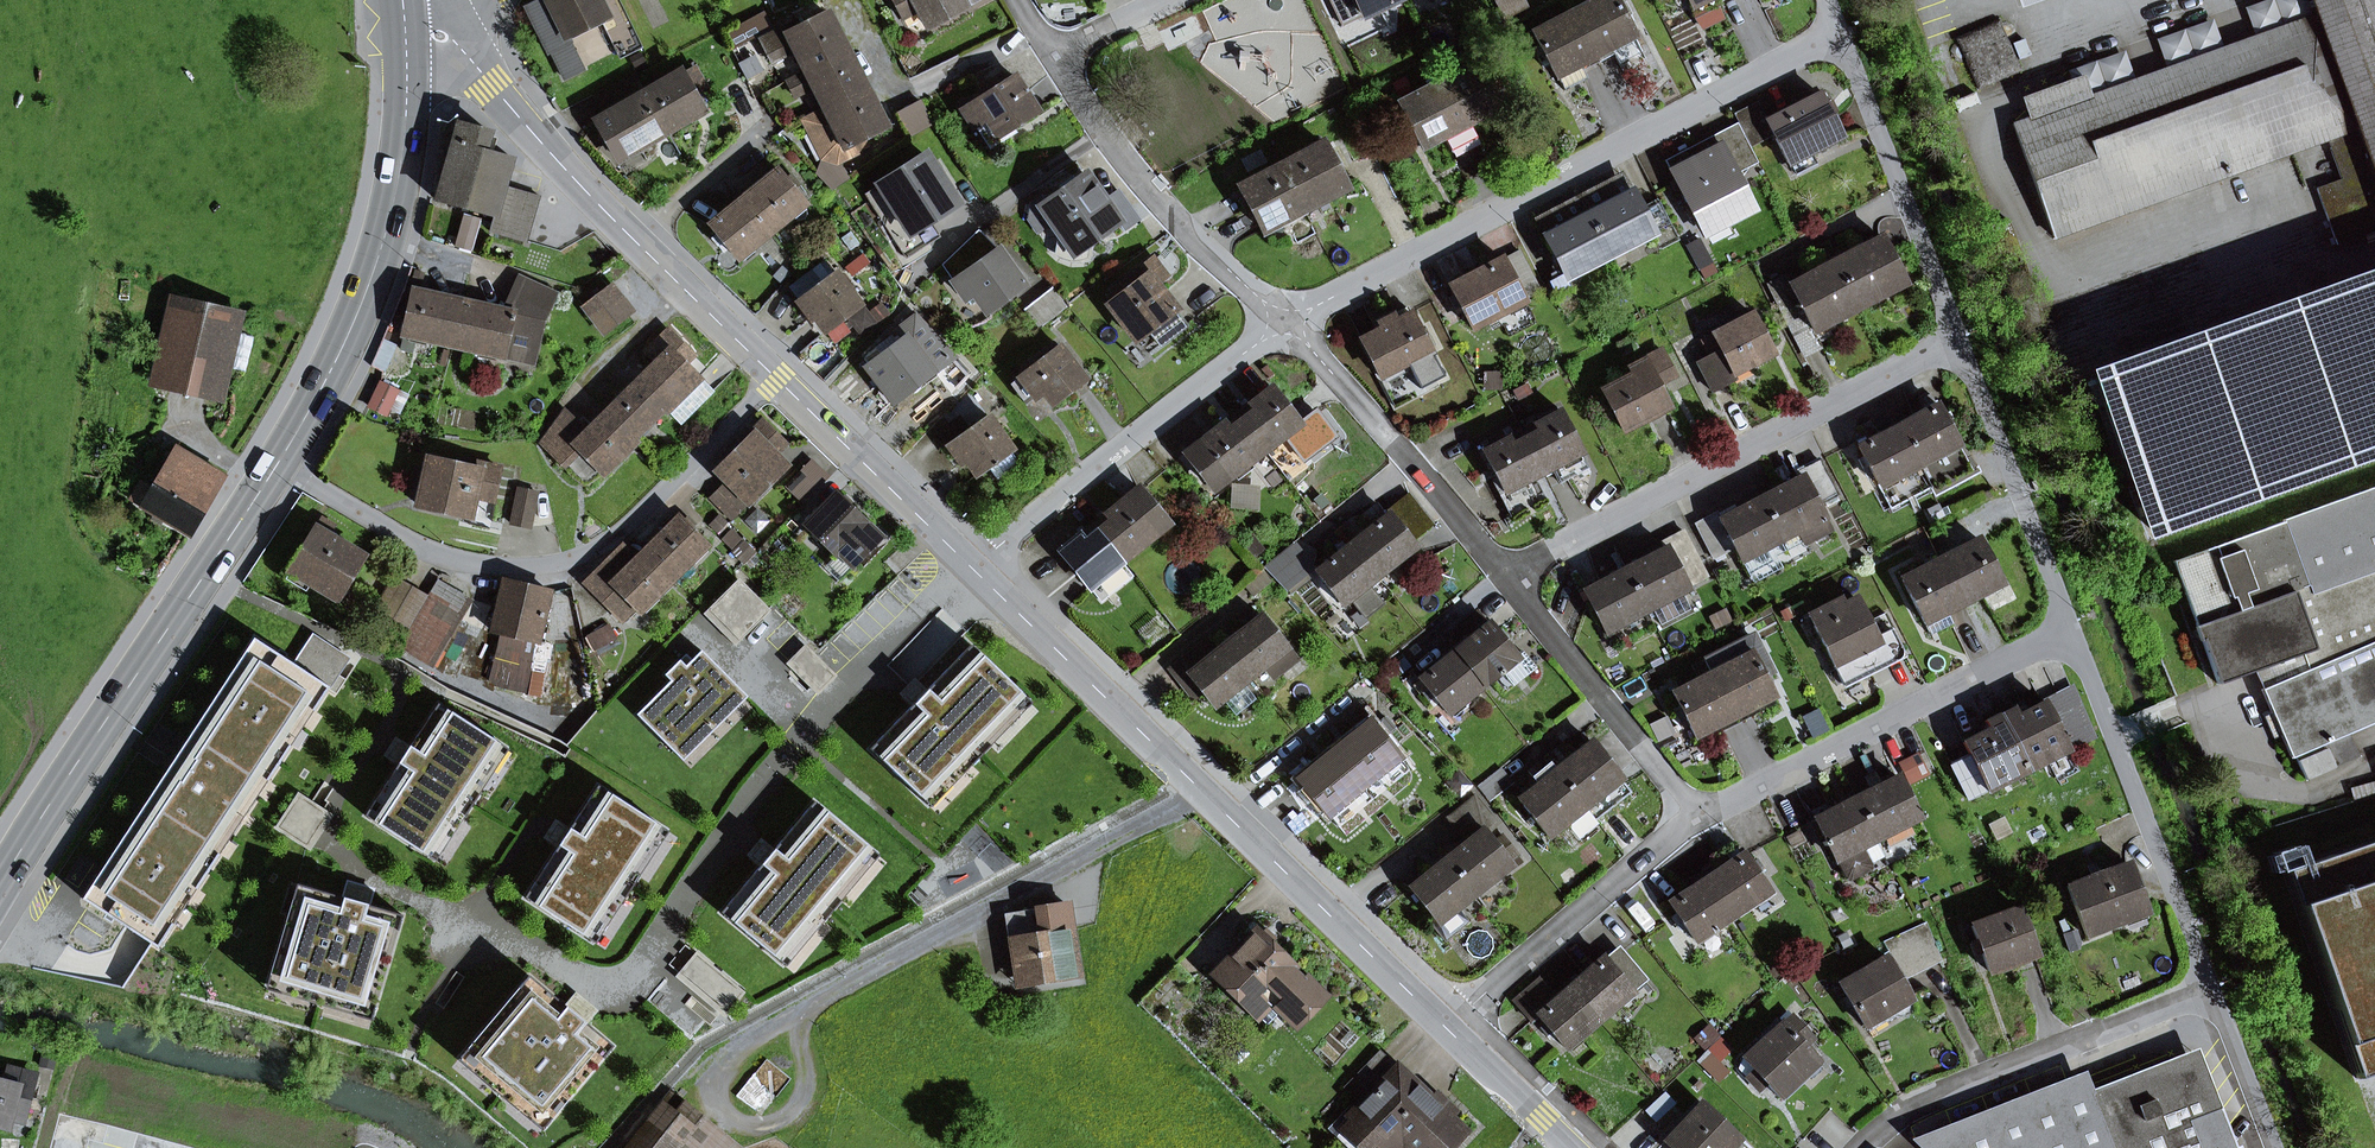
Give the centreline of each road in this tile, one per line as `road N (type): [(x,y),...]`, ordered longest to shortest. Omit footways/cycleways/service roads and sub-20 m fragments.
road 1 (residential): [(971,568),(843,687),(748,797),(637,978),(594,984),(361,877),(332,837)]
road 2 (residential): [(1841,33),(1287,322)]
road 3 (residential): [(275,465),(436,556),(524,568),(565,560),(620,533),(752,403),(768,371)]
road 4 (unclassified): [(709,1071),(800,1011),(1203,792)]
road 5 (residential): [(1960,338),(1506,576)]
road 6 (primary): [(0,887),(275,465)]
road 7 (primary): [(275,465),(352,323),(390,217),(406,115),(403,9)]
road 8 (tertiary): [(768,371),(598,205),(438,23)]
road 9 (residential): [(2074,632),(1694,816)]
road 10 (residential): [(1287,322),(971,568)]
road 11 (residential): [(2212,989),(1918,1106),(1864,1147)]
road 12 (residential): [(2212,989),(2074,632)]
road 13 (residential): [(1054,55),(1145,185),(1287,322)]
road 14 (tertiary): [(1446,1029),(1203,792)]
road 15 (residential): [(1287,322),(1506,576)]
road 16 (residential): [(1960,338),(1841,33)]
road 17 (residential): [(1694,816),(1446,1029)]
road 18 (tertiary): [(1203,792),(971,568)]
road 19 (residential): [(2074,632),(1960,338)]
road 20 (residential): [(1506,576),(1694,816)]
road 21 (tertiary): [(971,568),(768,371)]
road 22 (tertiary): [(1571,1147),(1446,1029)]
road 23 (residential): [(2274,1147),(2212,989)]
road 24 (residential): [(1169,0),(1054,55)]

